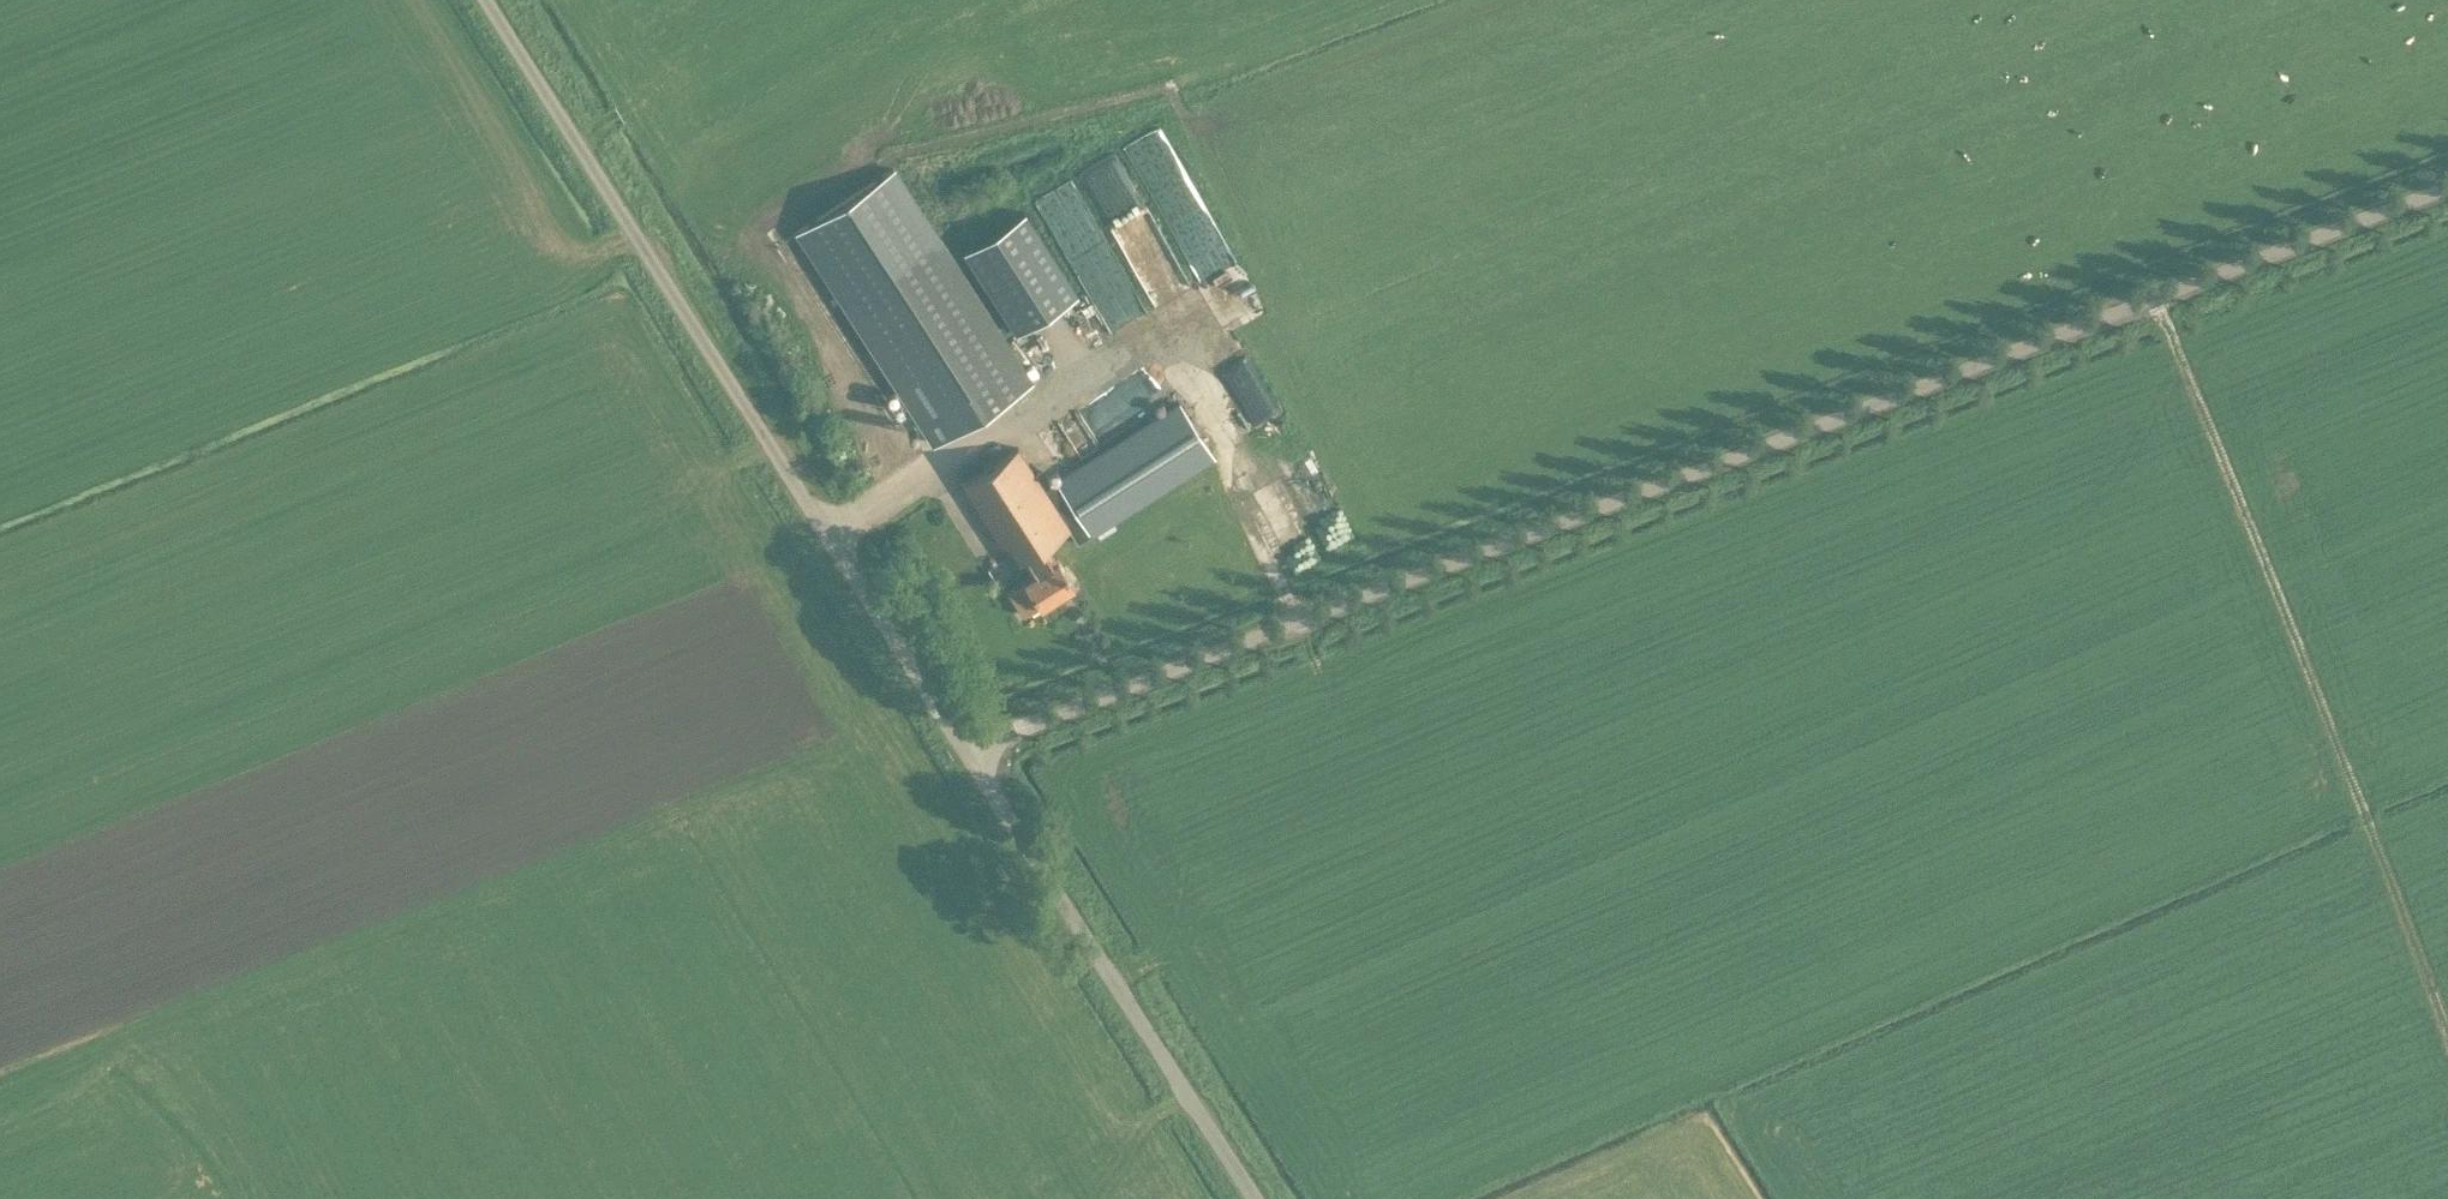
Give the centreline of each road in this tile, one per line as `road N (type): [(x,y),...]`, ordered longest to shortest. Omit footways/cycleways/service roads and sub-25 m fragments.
road 1 (unclassified): [(963,745),(2447,186)]
road 2 (unclassified): [(963,745),(484,0)]
road 3 (unclassified): [(1259,1198),(963,745)]

